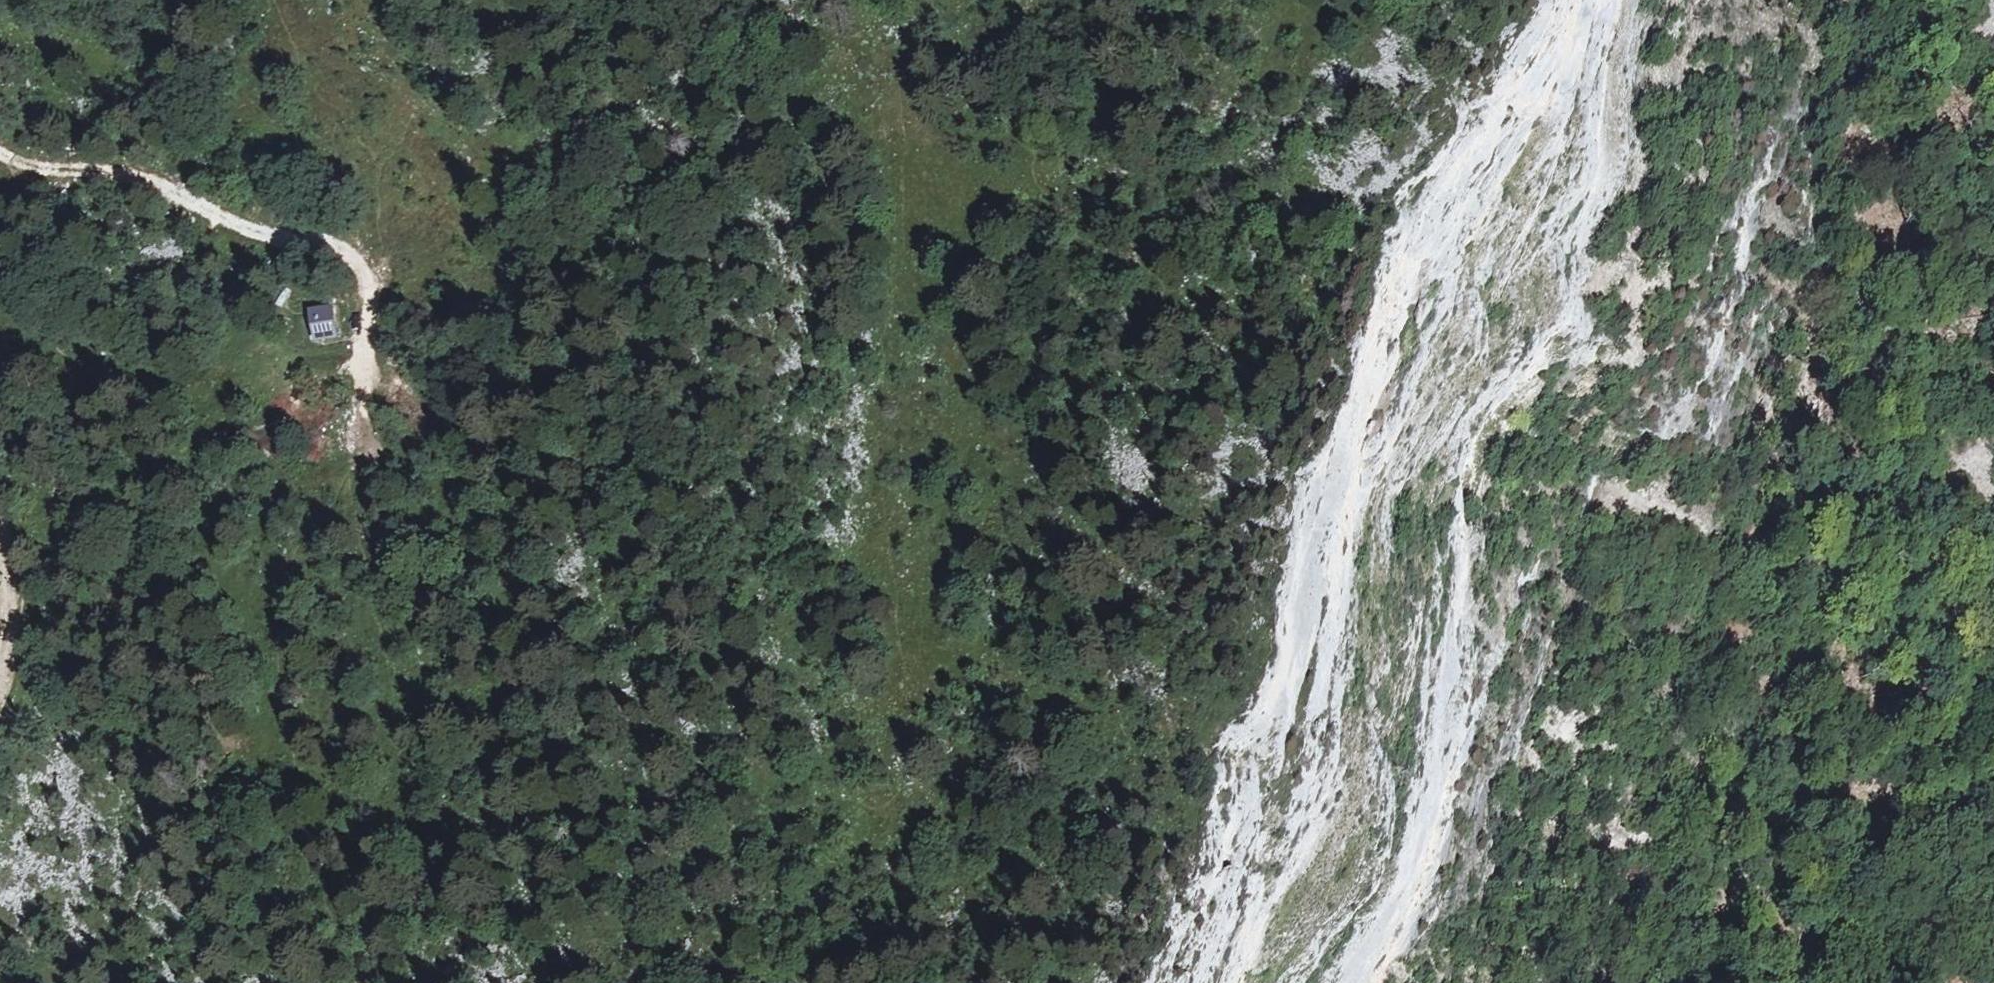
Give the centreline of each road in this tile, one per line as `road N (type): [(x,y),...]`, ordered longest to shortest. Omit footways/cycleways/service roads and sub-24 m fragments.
road 1 (track): [(374,361),(379,277),(349,245),(258,229),(127,170),(91,170),(0,149)]
road 2 (track): [(0,533),(18,592),(13,683),(0,715)]

